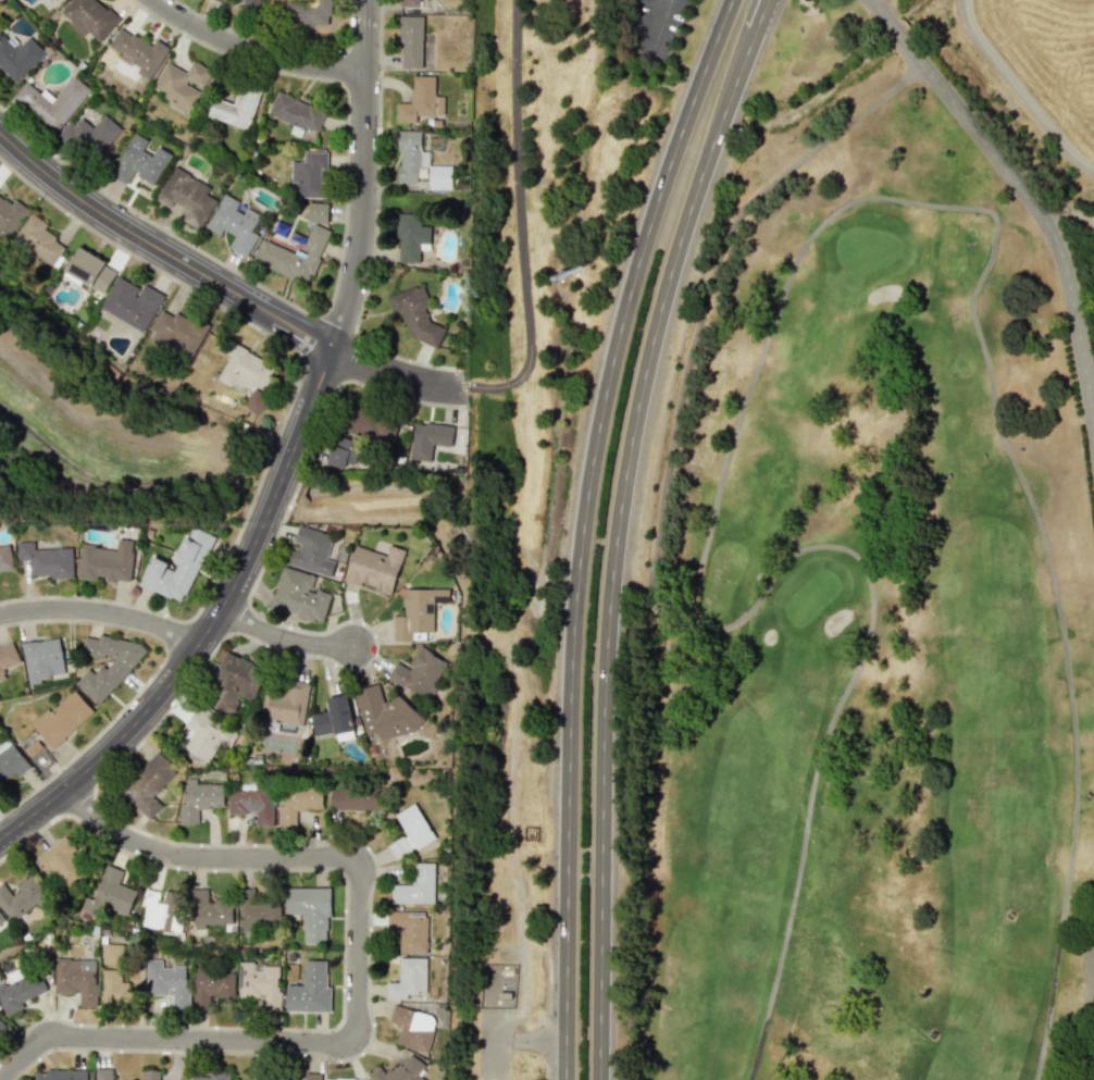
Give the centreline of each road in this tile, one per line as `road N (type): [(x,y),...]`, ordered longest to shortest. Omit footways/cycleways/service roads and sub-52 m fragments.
road 1 (primary): [(599,1079),(607,623),(619,505),(661,300),(767,0)]
road 2 (primary): [(731,0),(651,214),(588,480),(570,680),(564,1079)]
road 3 (residential): [(70,791),(115,831),(164,853),(357,858),(347,1042),(55,1035),(0,1074)]
road 4 (tertiary): [(335,351),(253,550),(181,675),(80,781),(0,841)]
road 5 (tertiary): [(0,134),(76,197),(335,351)]
road 6 (residential): [(369,0),(362,233),(335,351)]
road 7 (residential): [(151,0),(249,51),(368,74)]
road 8 (residential): [(0,616),(85,609),(203,642)]
road 9 (residential): [(335,351),(388,374),(475,388)]
road 10 (residential): [(225,607),(287,640),(350,646)]

